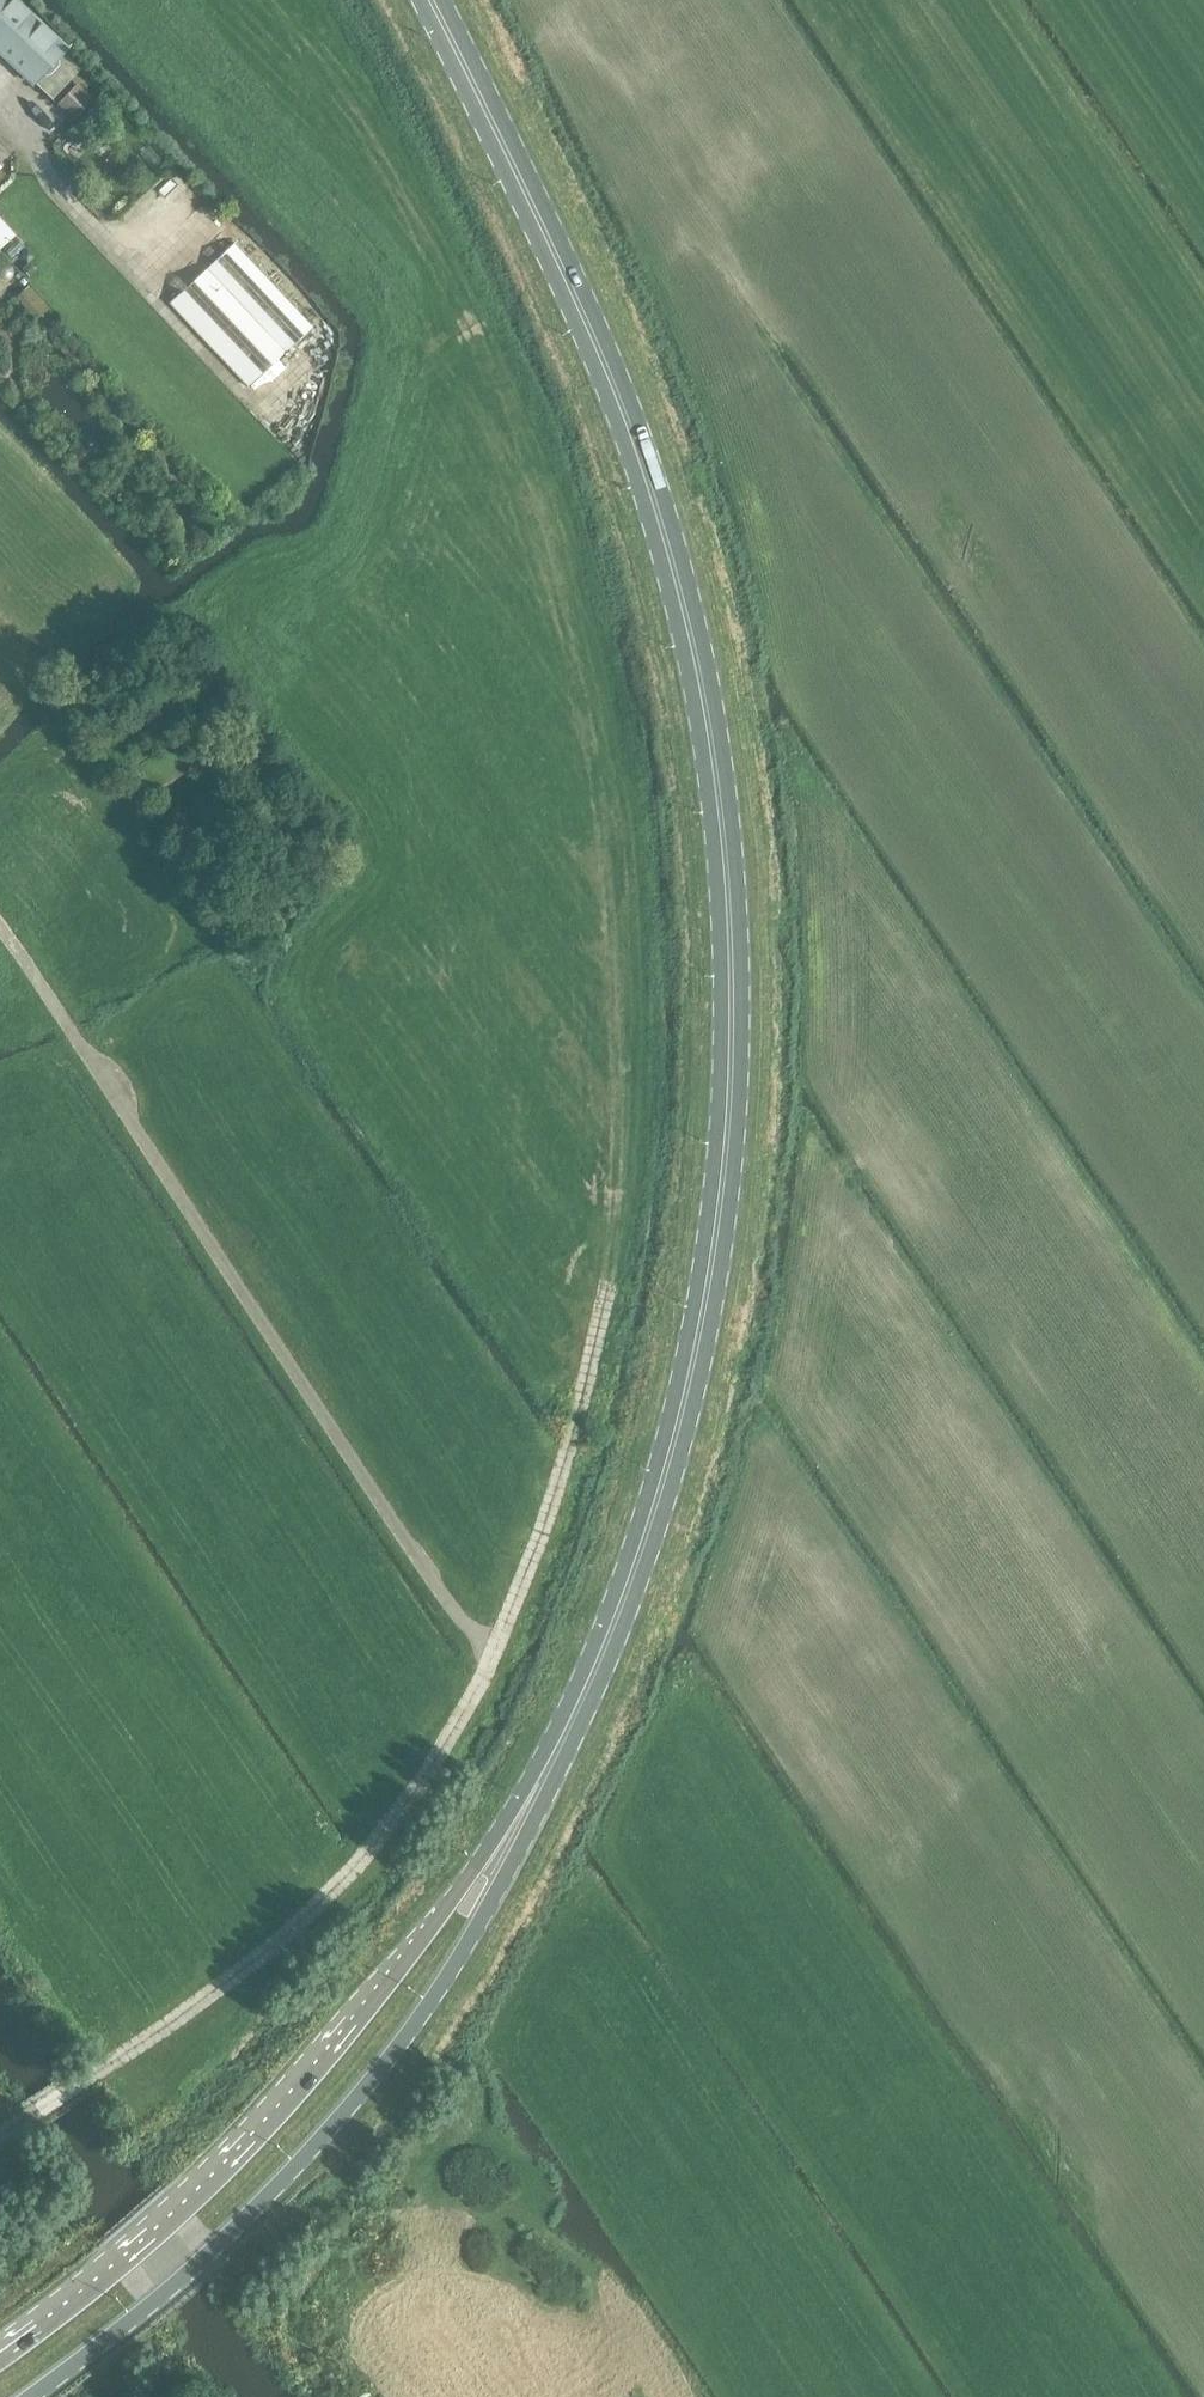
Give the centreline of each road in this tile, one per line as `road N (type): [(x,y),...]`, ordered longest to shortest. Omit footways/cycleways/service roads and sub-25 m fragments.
road 1 (track): [(0,2137),(255,1962),(340,1883),(421,1785),(497,1649),(544,1530),(611,1282),(637,1019),(634,906),(611,718),(536,439),(350,46)]
road 2 (primary): [(521,1818),(615,1624),(680,1426),(721,1206),(734,978),(715,758),(667,534),(579,300),(432,0)]
road 3 (primary): [(31,2396),(224,2239),(387,2062),(503,1881),(521,1818)]
road 4 (primary): [(521,1818),(263,2135),(115,2275),(0,2362)]

